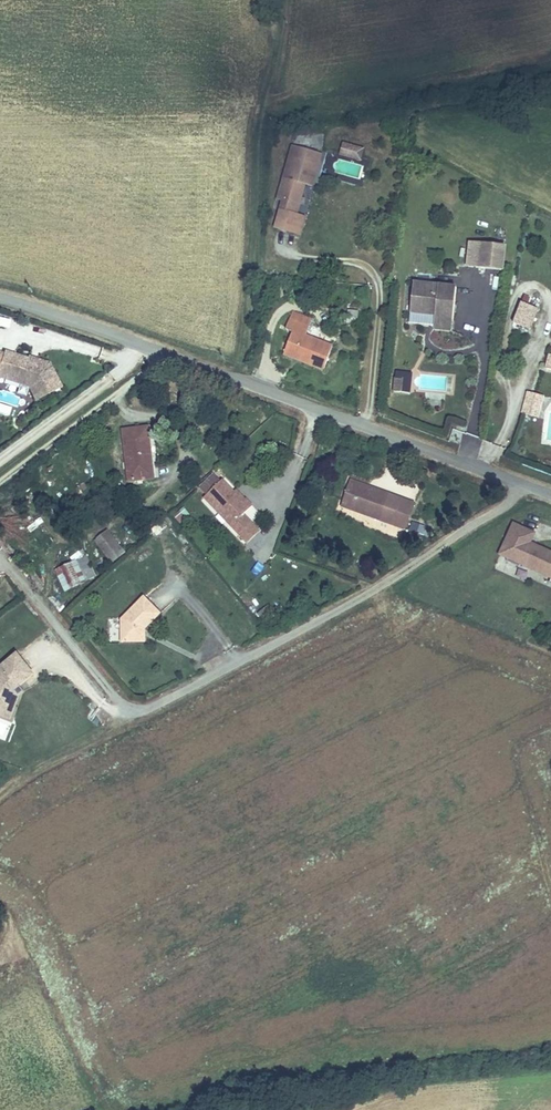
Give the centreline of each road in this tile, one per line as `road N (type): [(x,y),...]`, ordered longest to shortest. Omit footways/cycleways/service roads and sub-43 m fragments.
road 1 (track): [(522,484),(507,506),(162,698),(131,703),(108,696),(33,596)]
road 2 (tertiary): [(550,495),(0,297)]
road 3 (track): [(245,382),(255,110),(280,0)]
road 4 (track): [(166,353),(0,477)]

